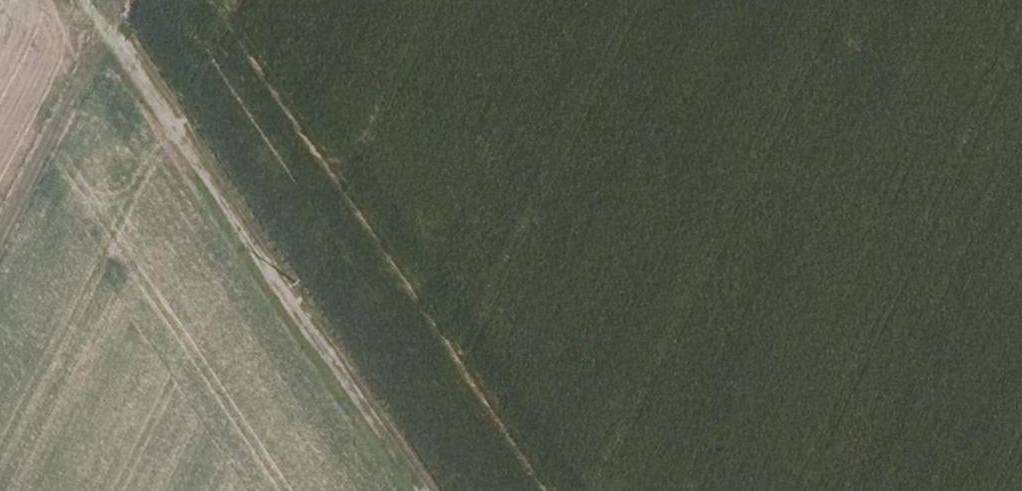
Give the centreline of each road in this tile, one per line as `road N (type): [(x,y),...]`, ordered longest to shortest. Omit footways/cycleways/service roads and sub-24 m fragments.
road 1 (track): [(72,0),(403,490)]
road 2 (track): [(130,0),(0,254)]

